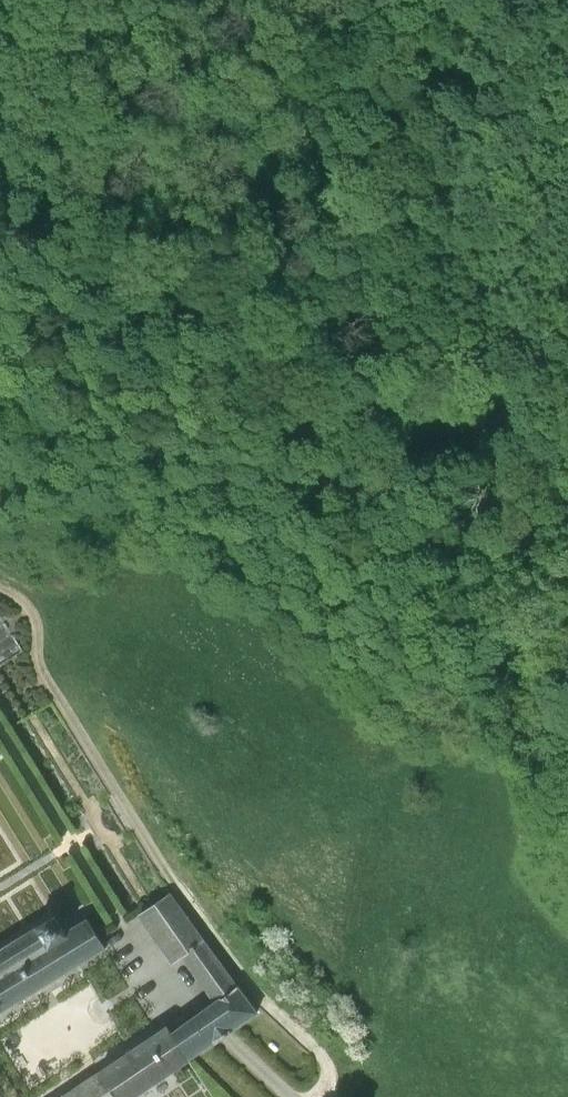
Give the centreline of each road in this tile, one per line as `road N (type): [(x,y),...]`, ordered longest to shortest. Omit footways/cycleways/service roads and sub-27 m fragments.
road 1 (track): [(0,609),(24,644),(27,686),(161,902),(254,1024),(311,1075),(320,1096)]

